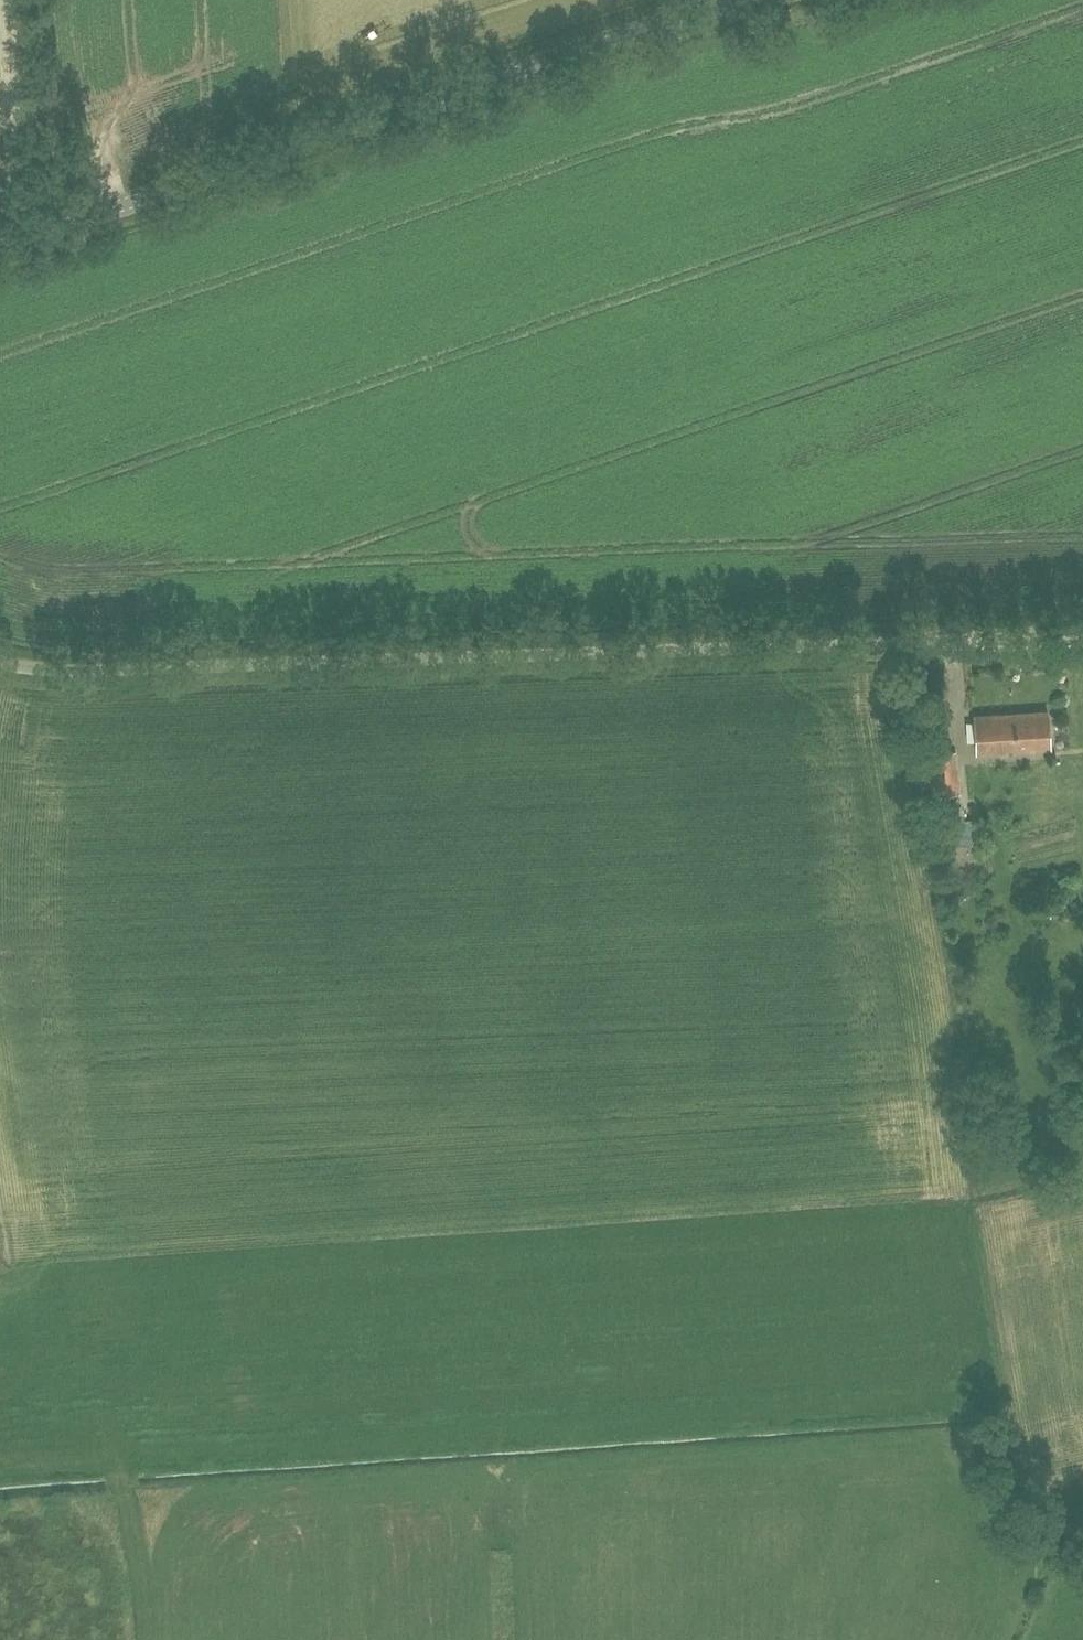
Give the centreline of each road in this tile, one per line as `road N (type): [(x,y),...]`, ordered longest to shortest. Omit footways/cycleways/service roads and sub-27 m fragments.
road 1 (unclassified): [(950,643),(91,673),(0,664)]
road 2 (tertiary): [(743,0),(0,253)]
road 3 (track): [(1082,639),(950,643)]

